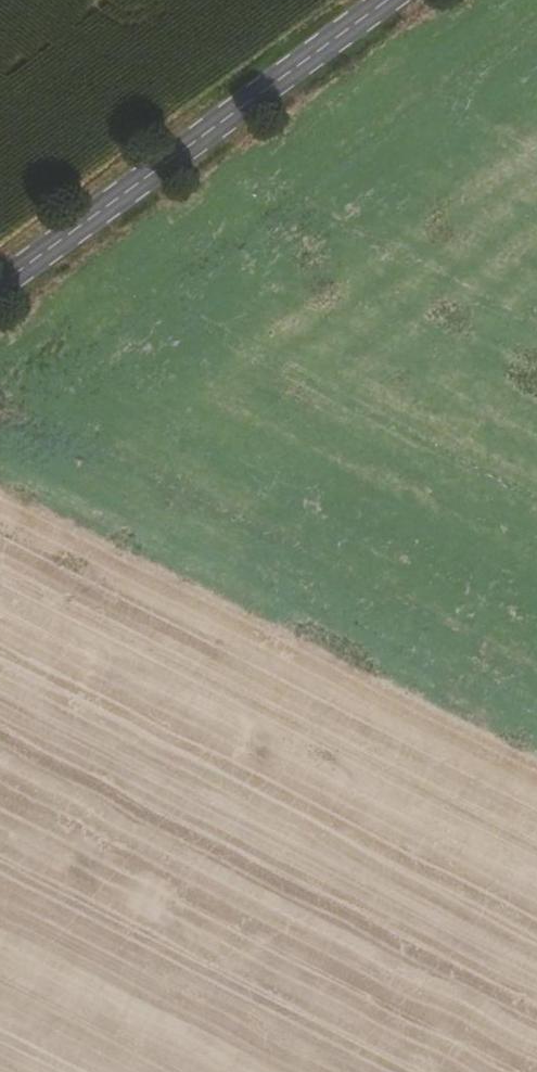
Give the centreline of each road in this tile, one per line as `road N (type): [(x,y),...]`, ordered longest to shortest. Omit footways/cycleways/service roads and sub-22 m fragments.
road 1 (tertiary): [(390,0),(0,286)]

